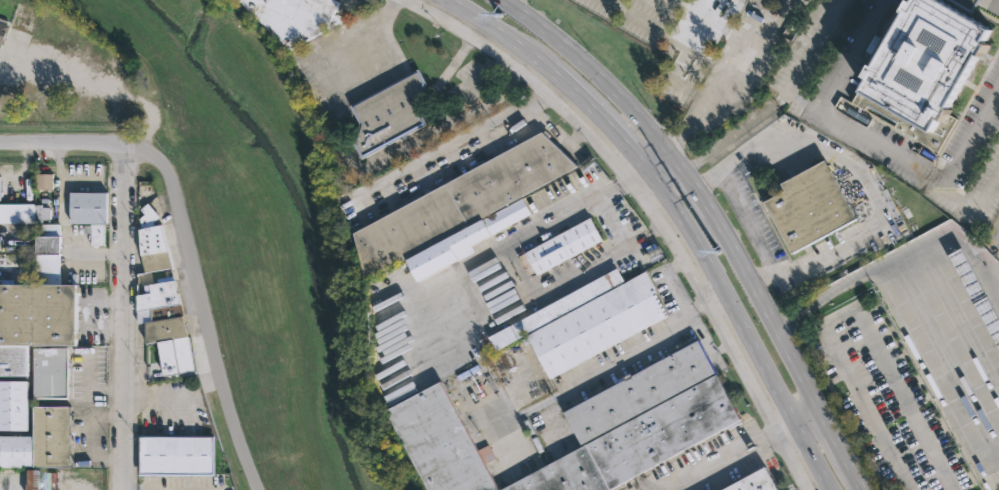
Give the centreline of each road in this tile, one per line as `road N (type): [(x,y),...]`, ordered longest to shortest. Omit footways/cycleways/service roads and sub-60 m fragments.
road 1 (primary): [(457,0),(526,45),(618,137),(732,308),(831,489)]
road 2 (primary): [(870,489),(687,167),(610,78),(515,0)]
road 3 (residential): [(122,489),(124,145)]
road 4 (residential): [(261,489),(204,274),(173,192)]
road 5 (residential): [(0,144),(141,149),(161,161),(173,192)]

